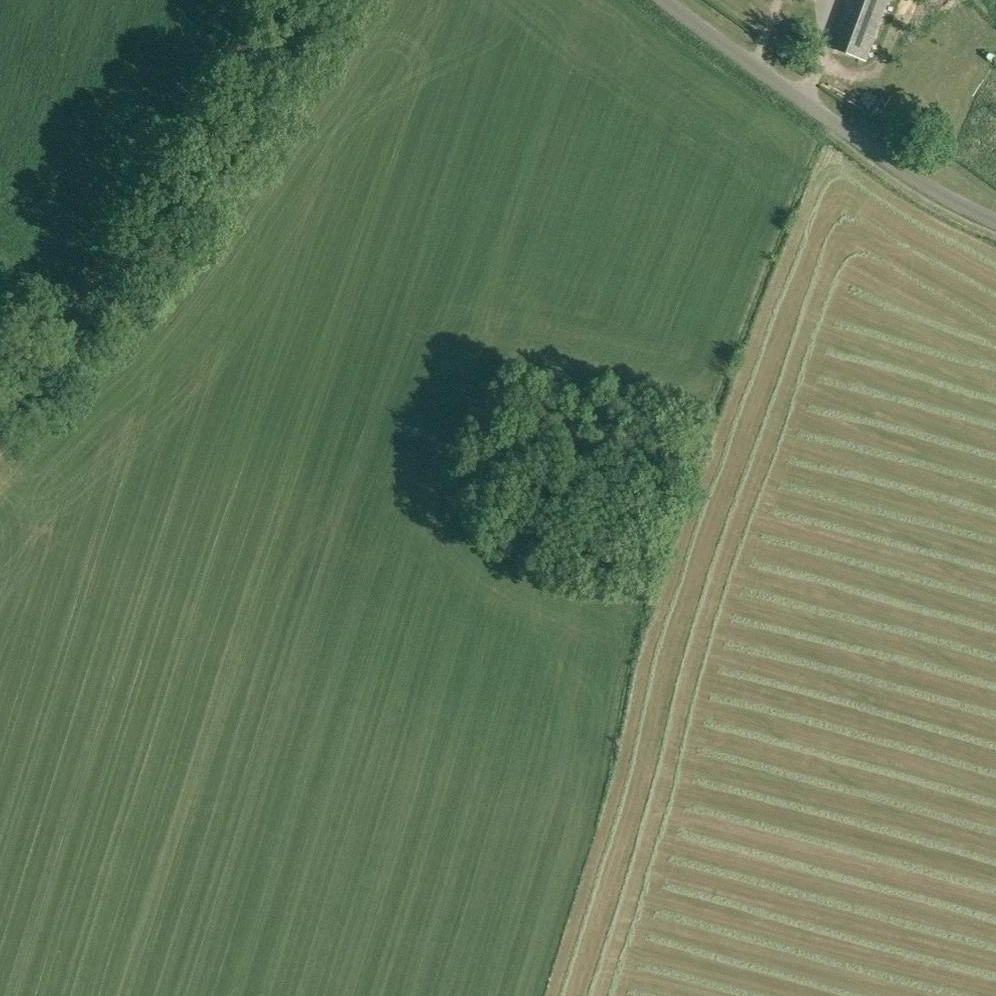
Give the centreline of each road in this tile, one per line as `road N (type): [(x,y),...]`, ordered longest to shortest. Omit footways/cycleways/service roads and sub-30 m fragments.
road 1 (unclassified): [(0,417),(111,288),(303,0)]
road 2 (unclassified): [(995,223),(859,143),(664,0)]

